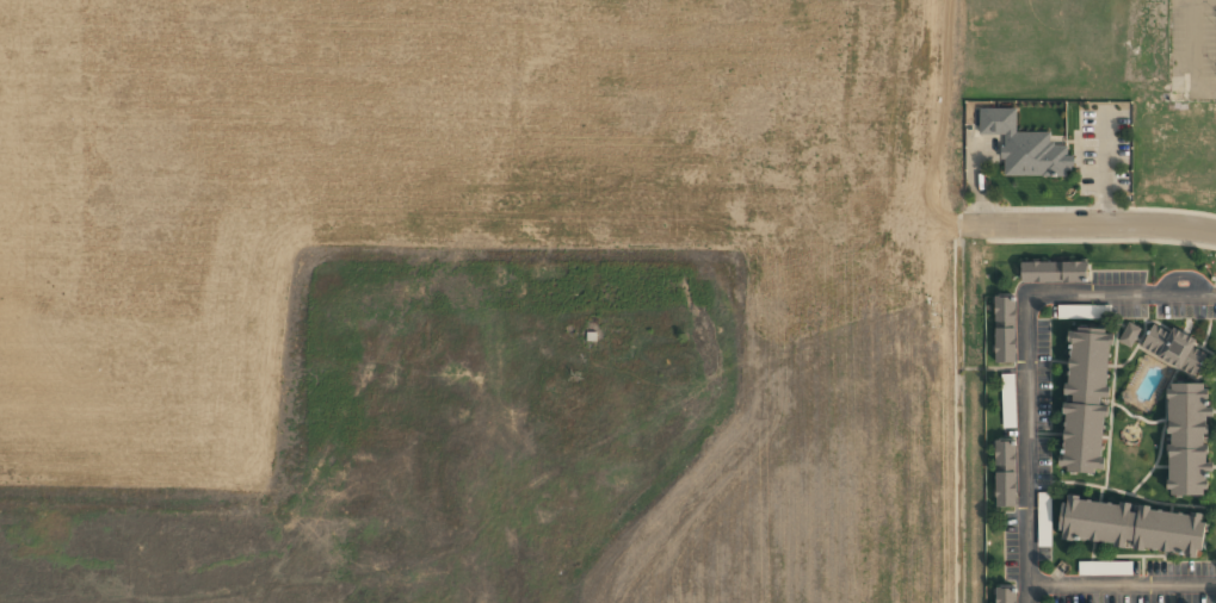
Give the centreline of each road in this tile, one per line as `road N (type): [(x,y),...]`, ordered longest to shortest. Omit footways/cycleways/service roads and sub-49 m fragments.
road 1 (residential): [(1215,231),(1166,224),(970,226)]

